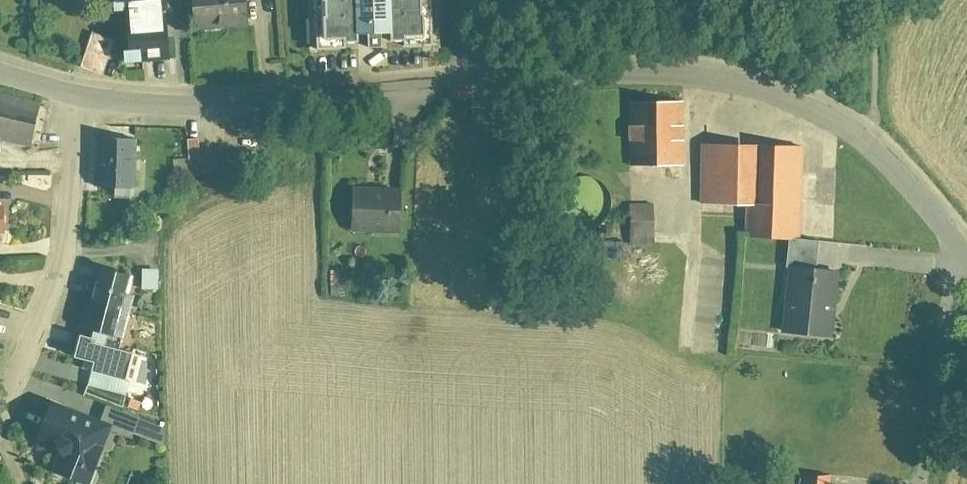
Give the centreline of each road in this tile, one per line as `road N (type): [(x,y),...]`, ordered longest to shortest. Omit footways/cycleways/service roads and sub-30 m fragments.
road 1 (residential): [(454,86),(641,69),(793,103),(869,143),(966,256)]
road 2 (residential): [(80,96),(157,108),(247,108),(454,86)]
road 3 (residential): [(0,416),(59,285),(72,228),(80,96)]

